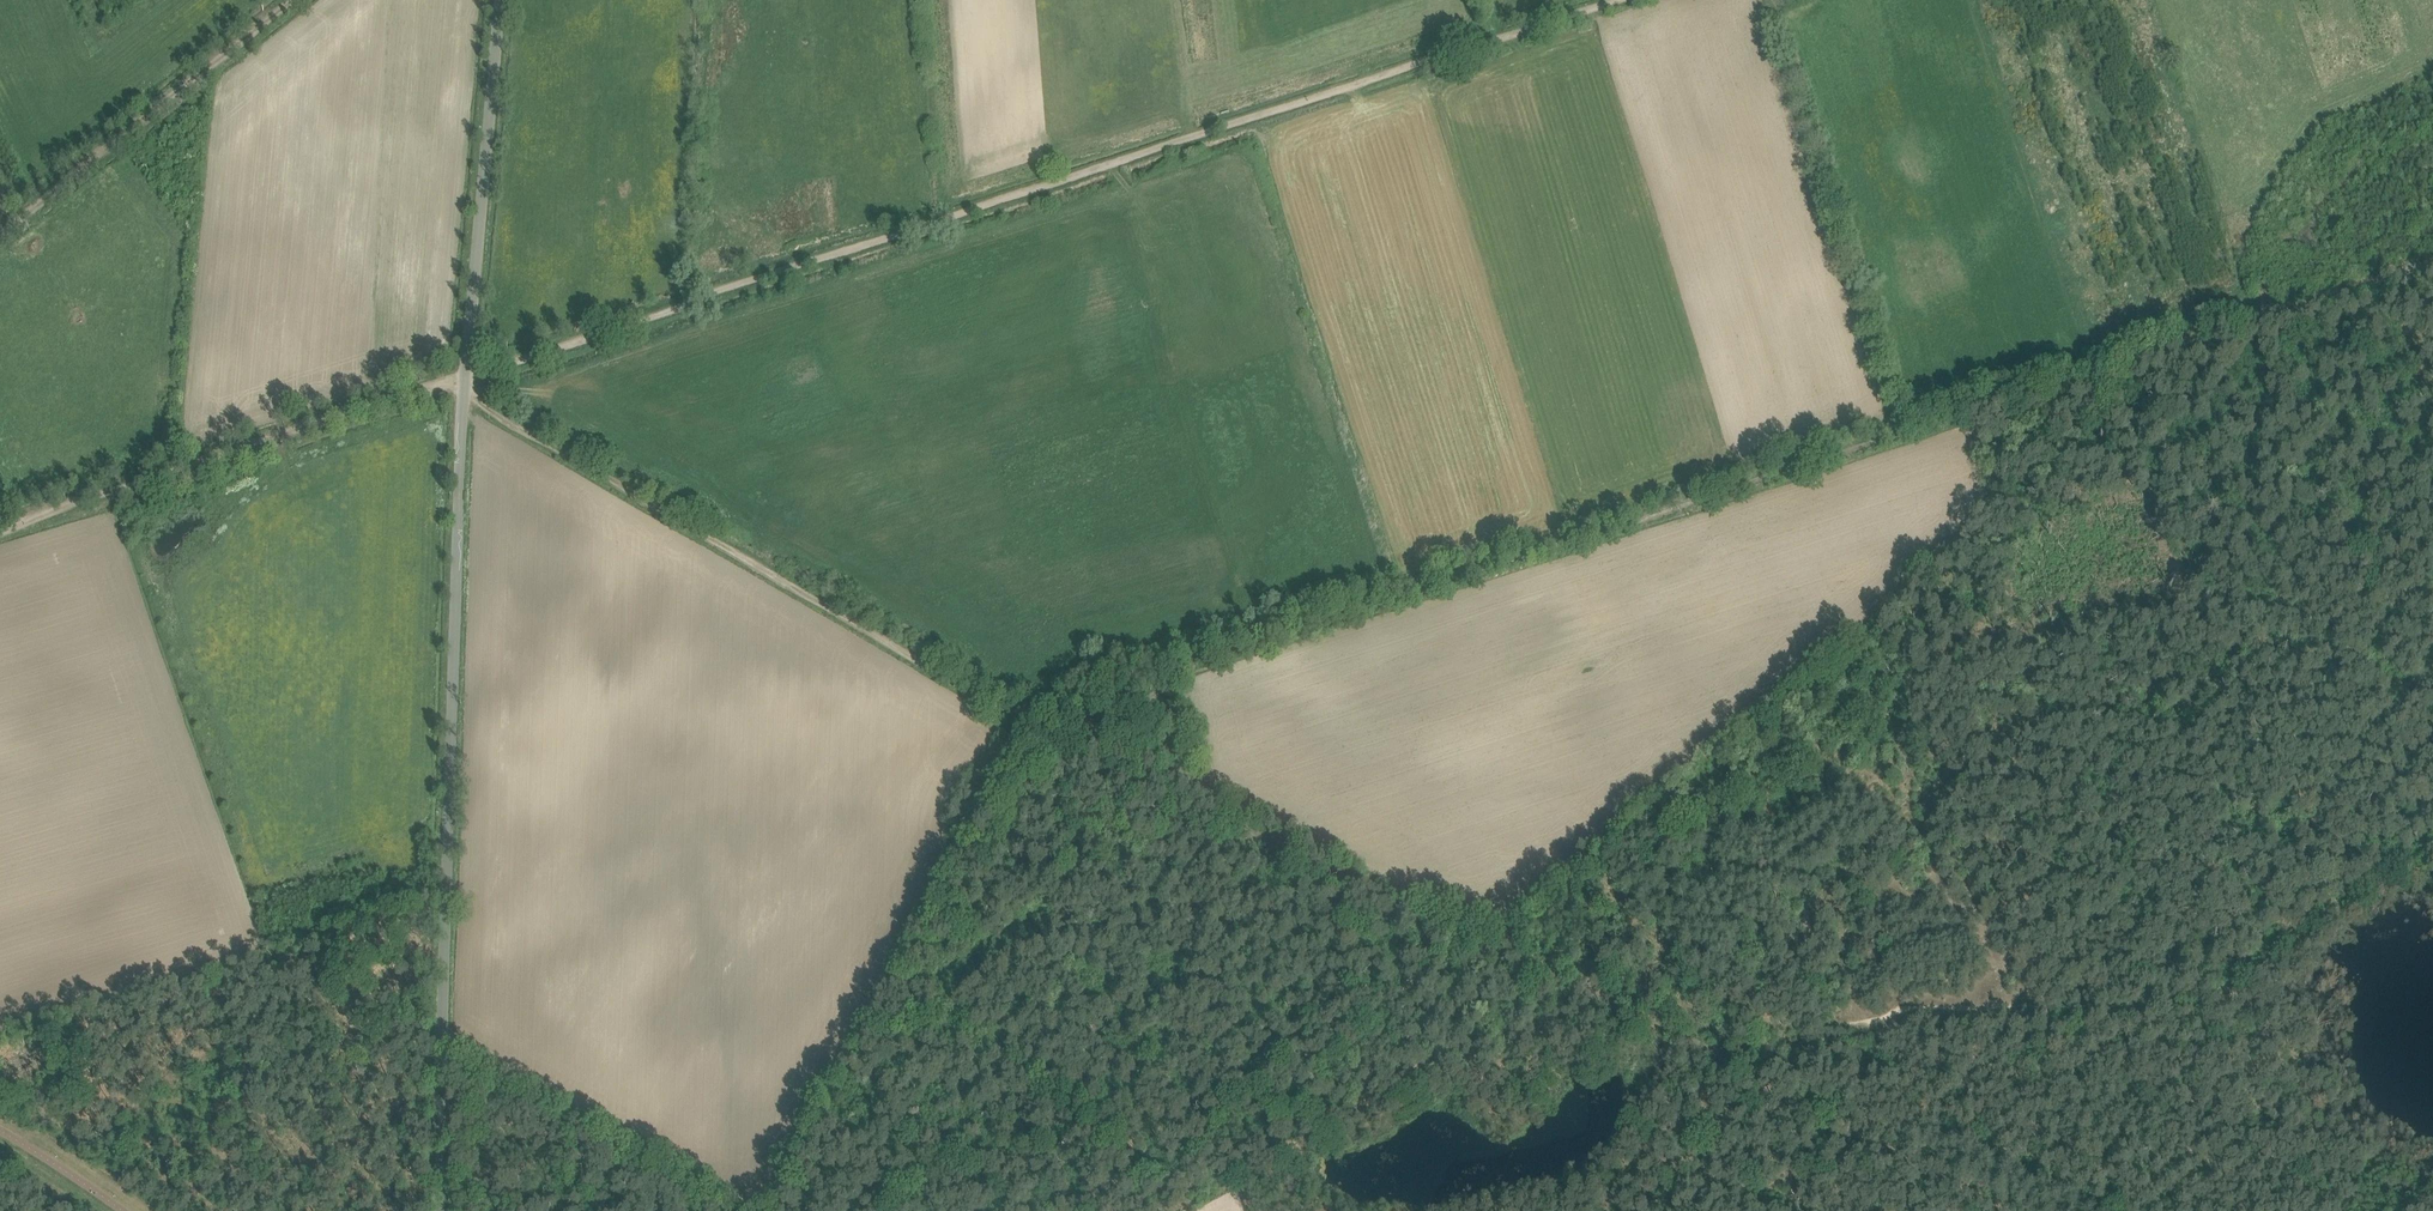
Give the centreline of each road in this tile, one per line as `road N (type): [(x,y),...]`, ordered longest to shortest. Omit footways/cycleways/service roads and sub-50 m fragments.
road 1 (track): [(2432,261),(1066,713)]
road 2 (unclassified): [(449,1210),(465,379),(503,0)]
road 3 (track): [(465,379),(737,282),(1611,0)]
road 4 (track): [(465,379),(0,523)]
road 5 (track): [(0,244),(299,0)]

